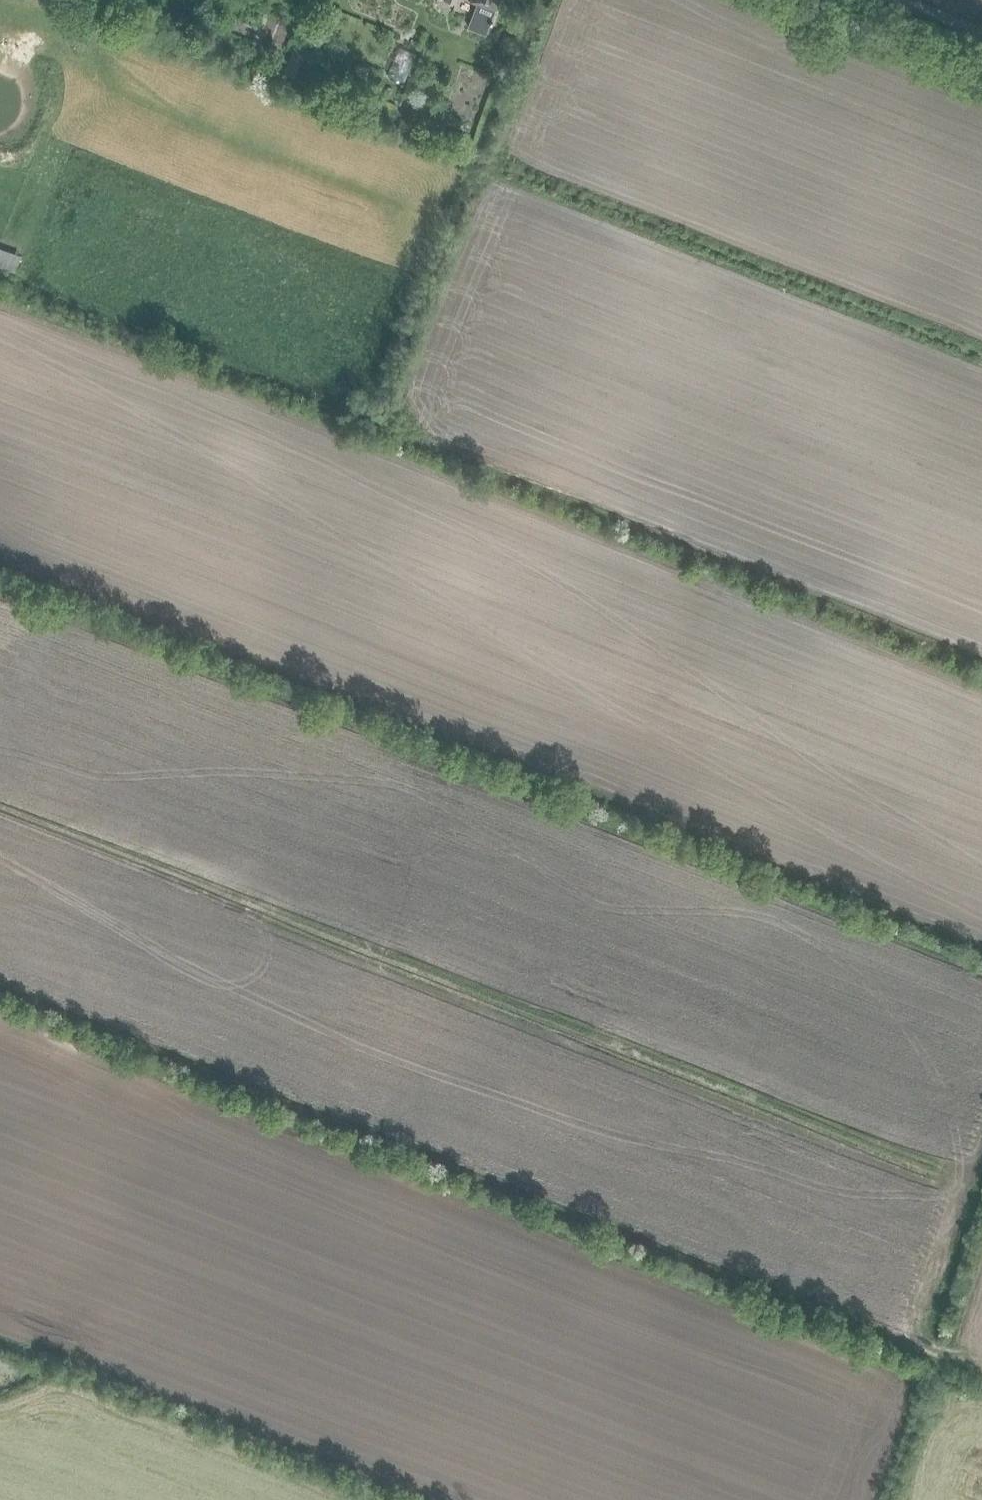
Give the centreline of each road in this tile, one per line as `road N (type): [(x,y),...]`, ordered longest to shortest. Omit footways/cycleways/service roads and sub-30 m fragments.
road 1 (tertiary): [(981,79),(783,0)]

